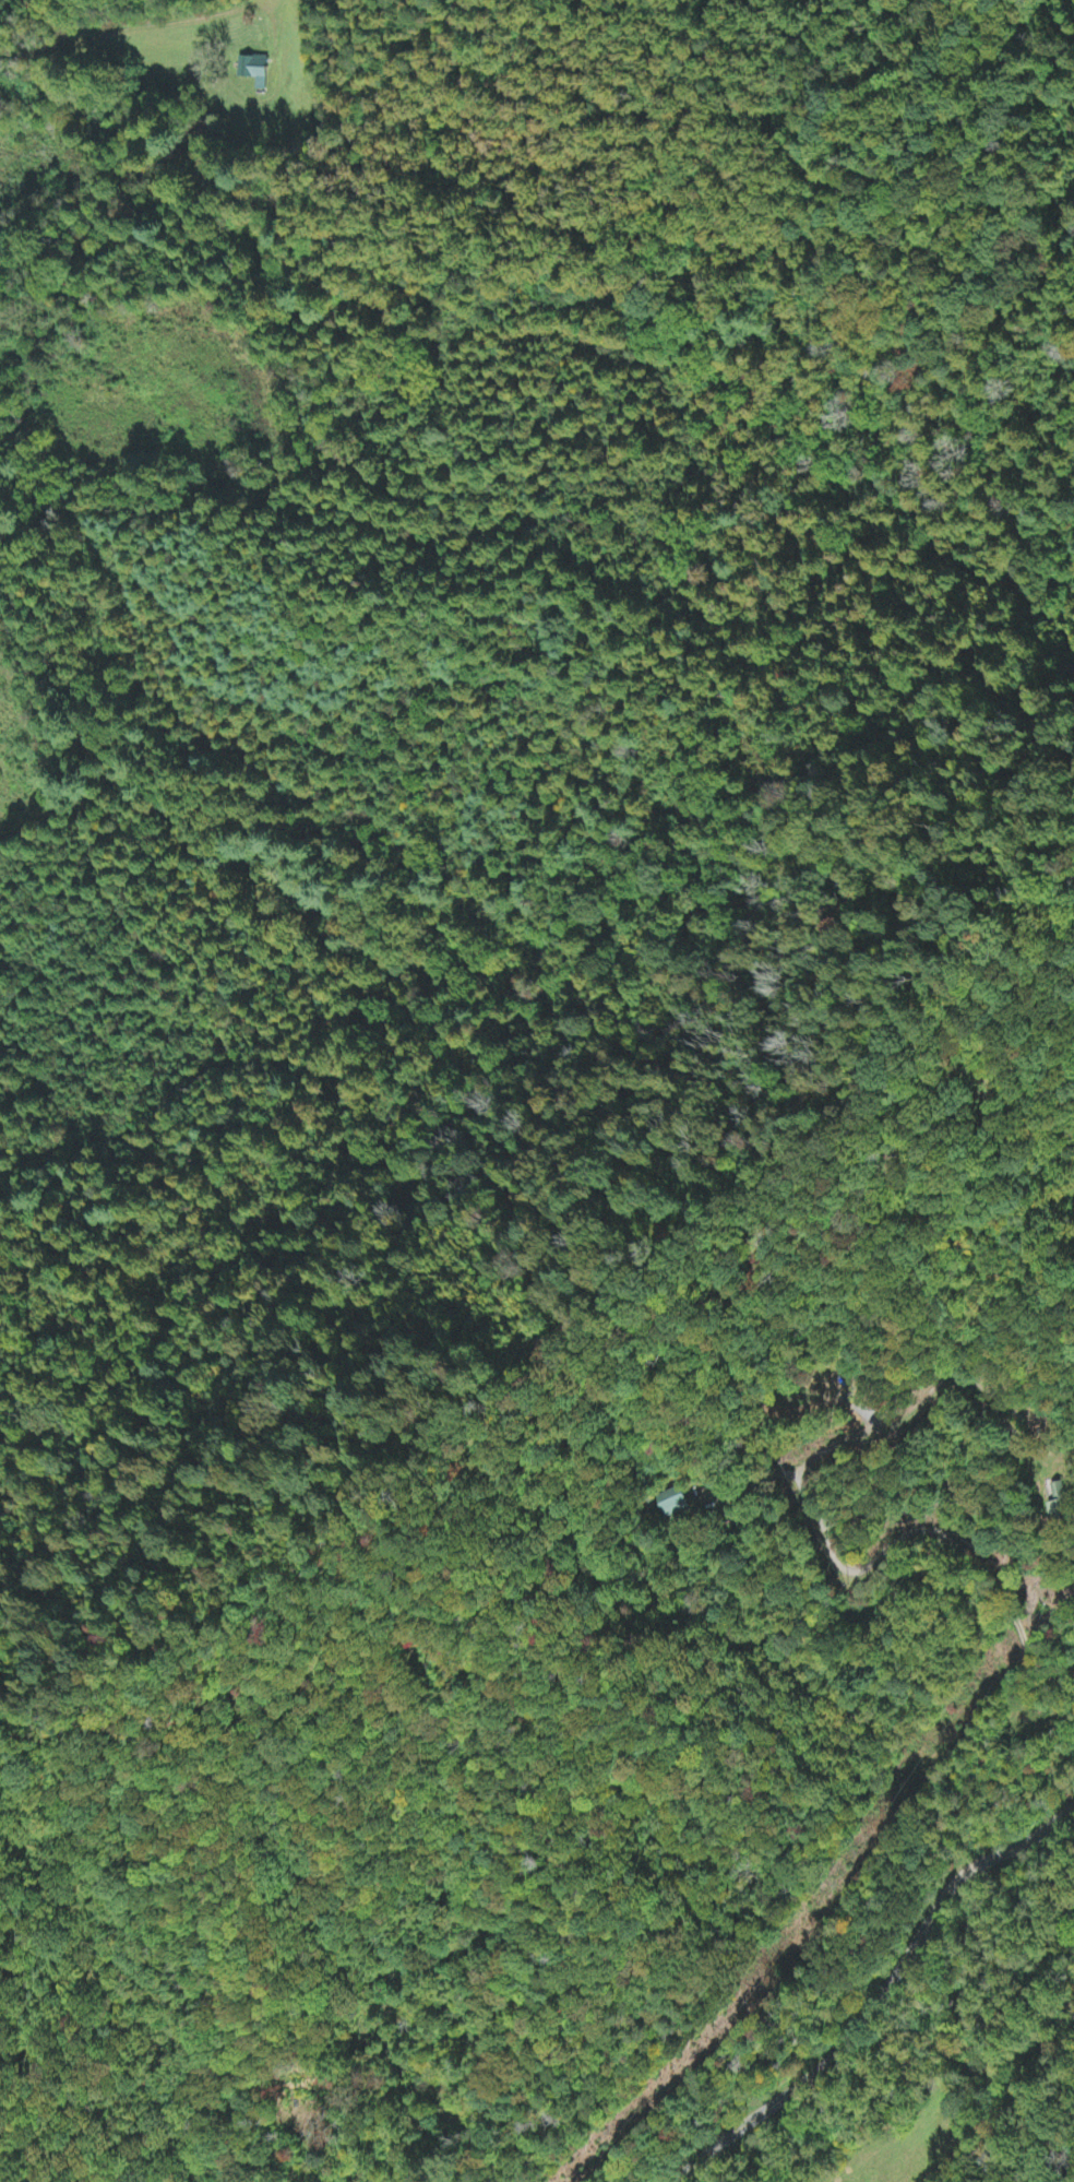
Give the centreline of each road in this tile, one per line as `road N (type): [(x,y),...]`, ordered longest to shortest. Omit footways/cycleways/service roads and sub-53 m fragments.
road 1 (residential): [(1005,1414),(978,1383),(952,1375),(907,1416),(825,1447),(801,1464),(797,1479),(847,1564),(875,1562),(912,1530),(936,1531),(987,1580),(1029,1645),(1049,1657),(1073,1657)]
road 2 (residential): [(1073,1796),(1025,1842),(994,1851),(964,1874),(826,2059),(681,2181)]

